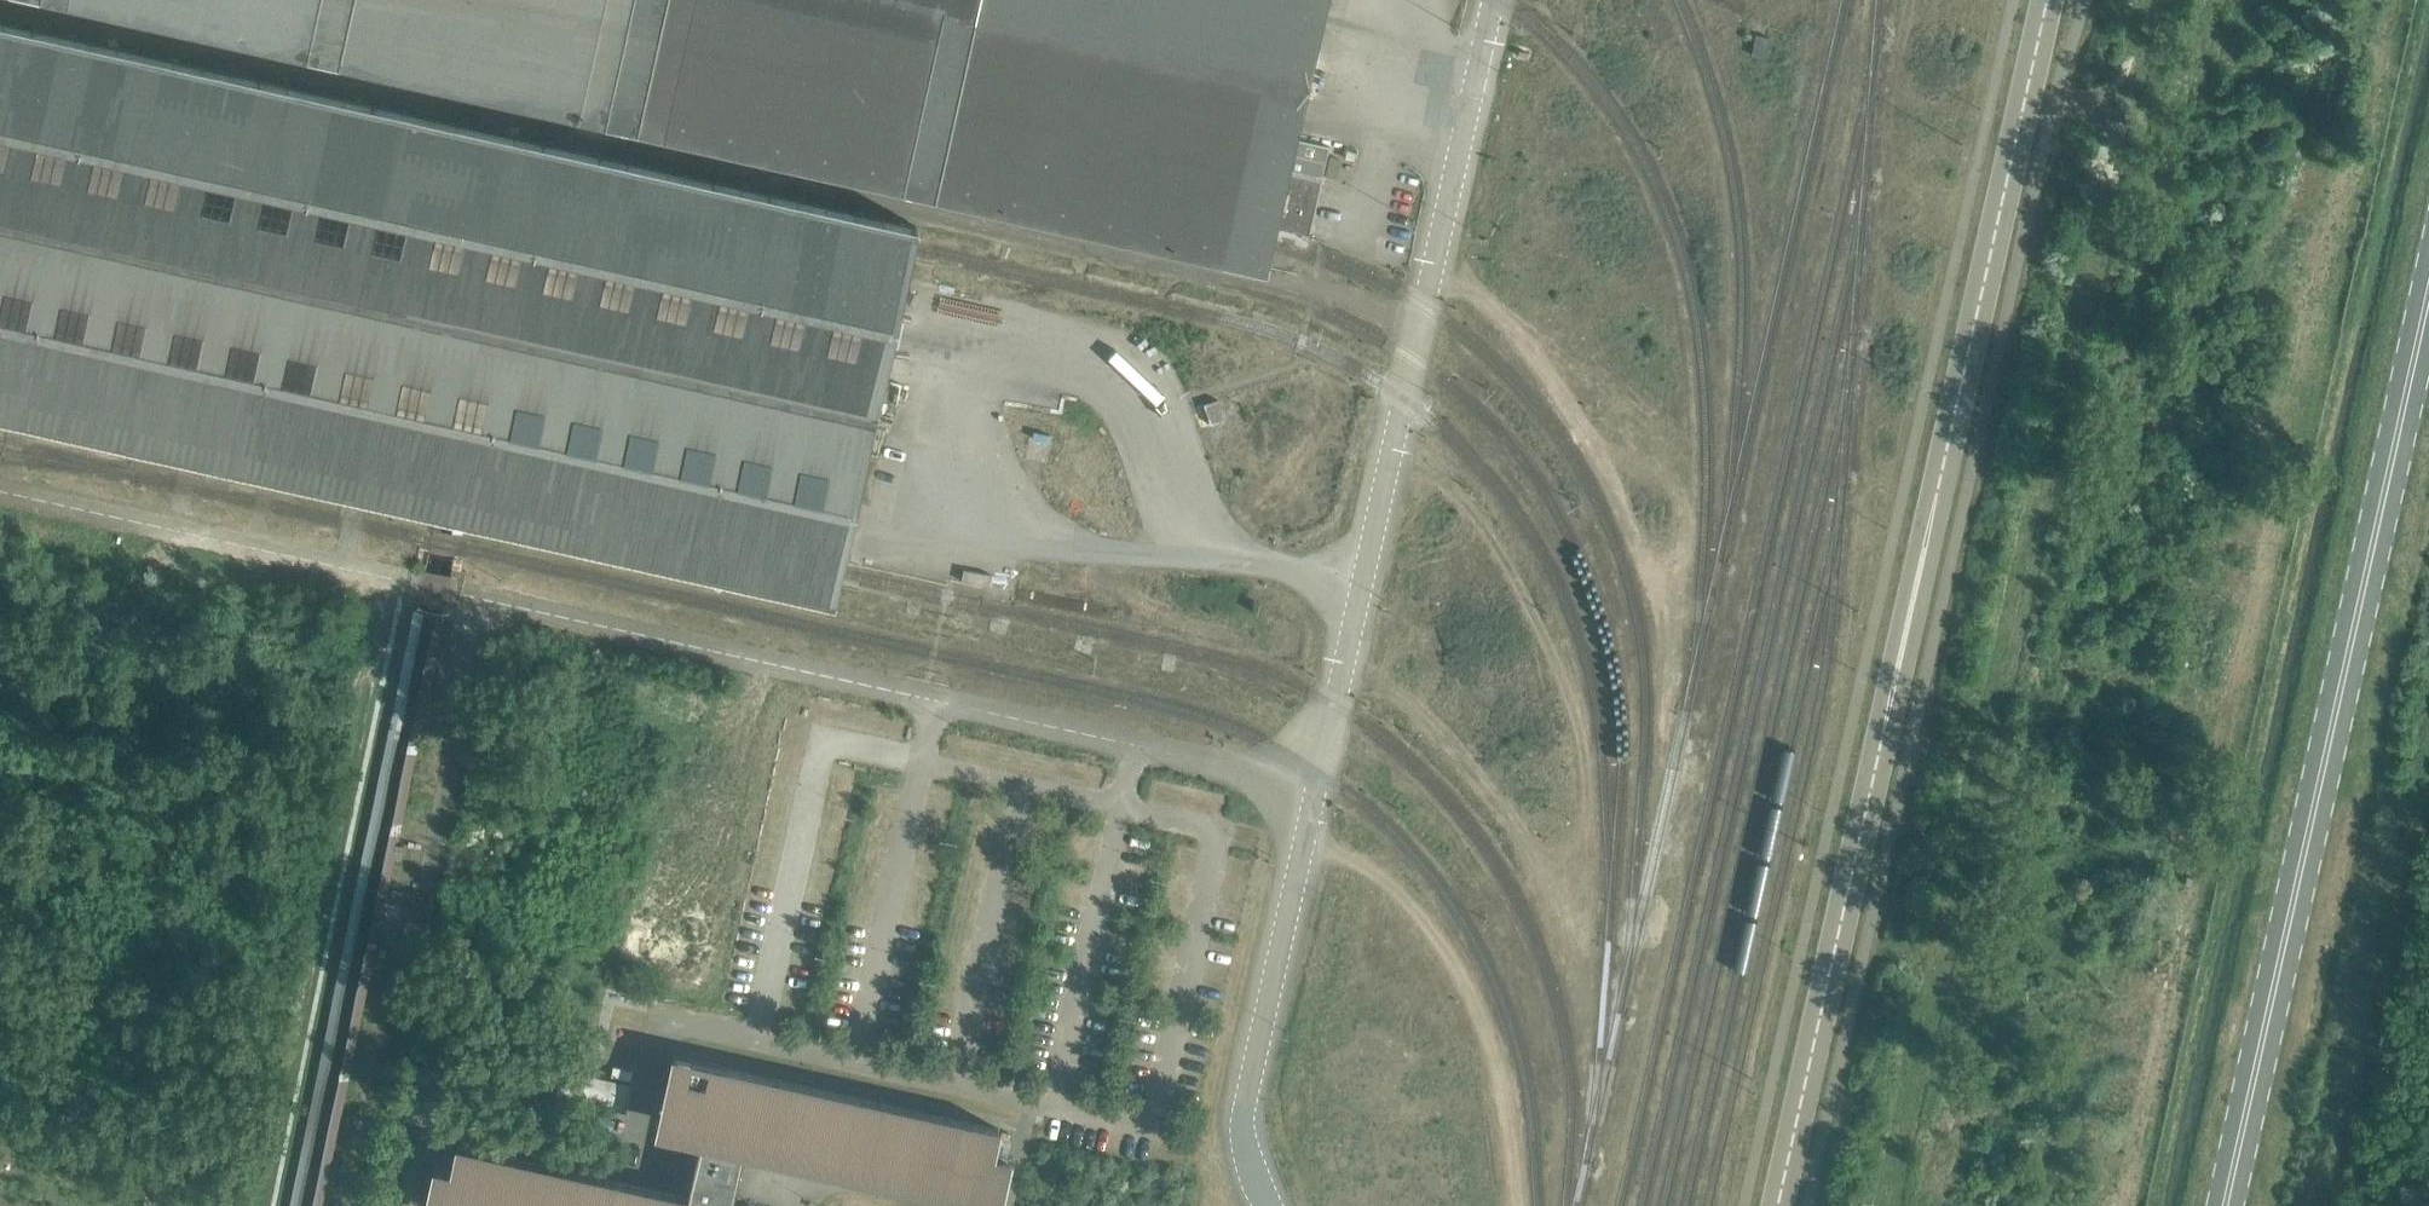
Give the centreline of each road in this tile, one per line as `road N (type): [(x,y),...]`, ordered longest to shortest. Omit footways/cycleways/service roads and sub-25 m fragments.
road 1 (primary): [(2230,1205),(2428,293)]
road 2 (track): [(1418,333),(1348,298),(638,133)]

